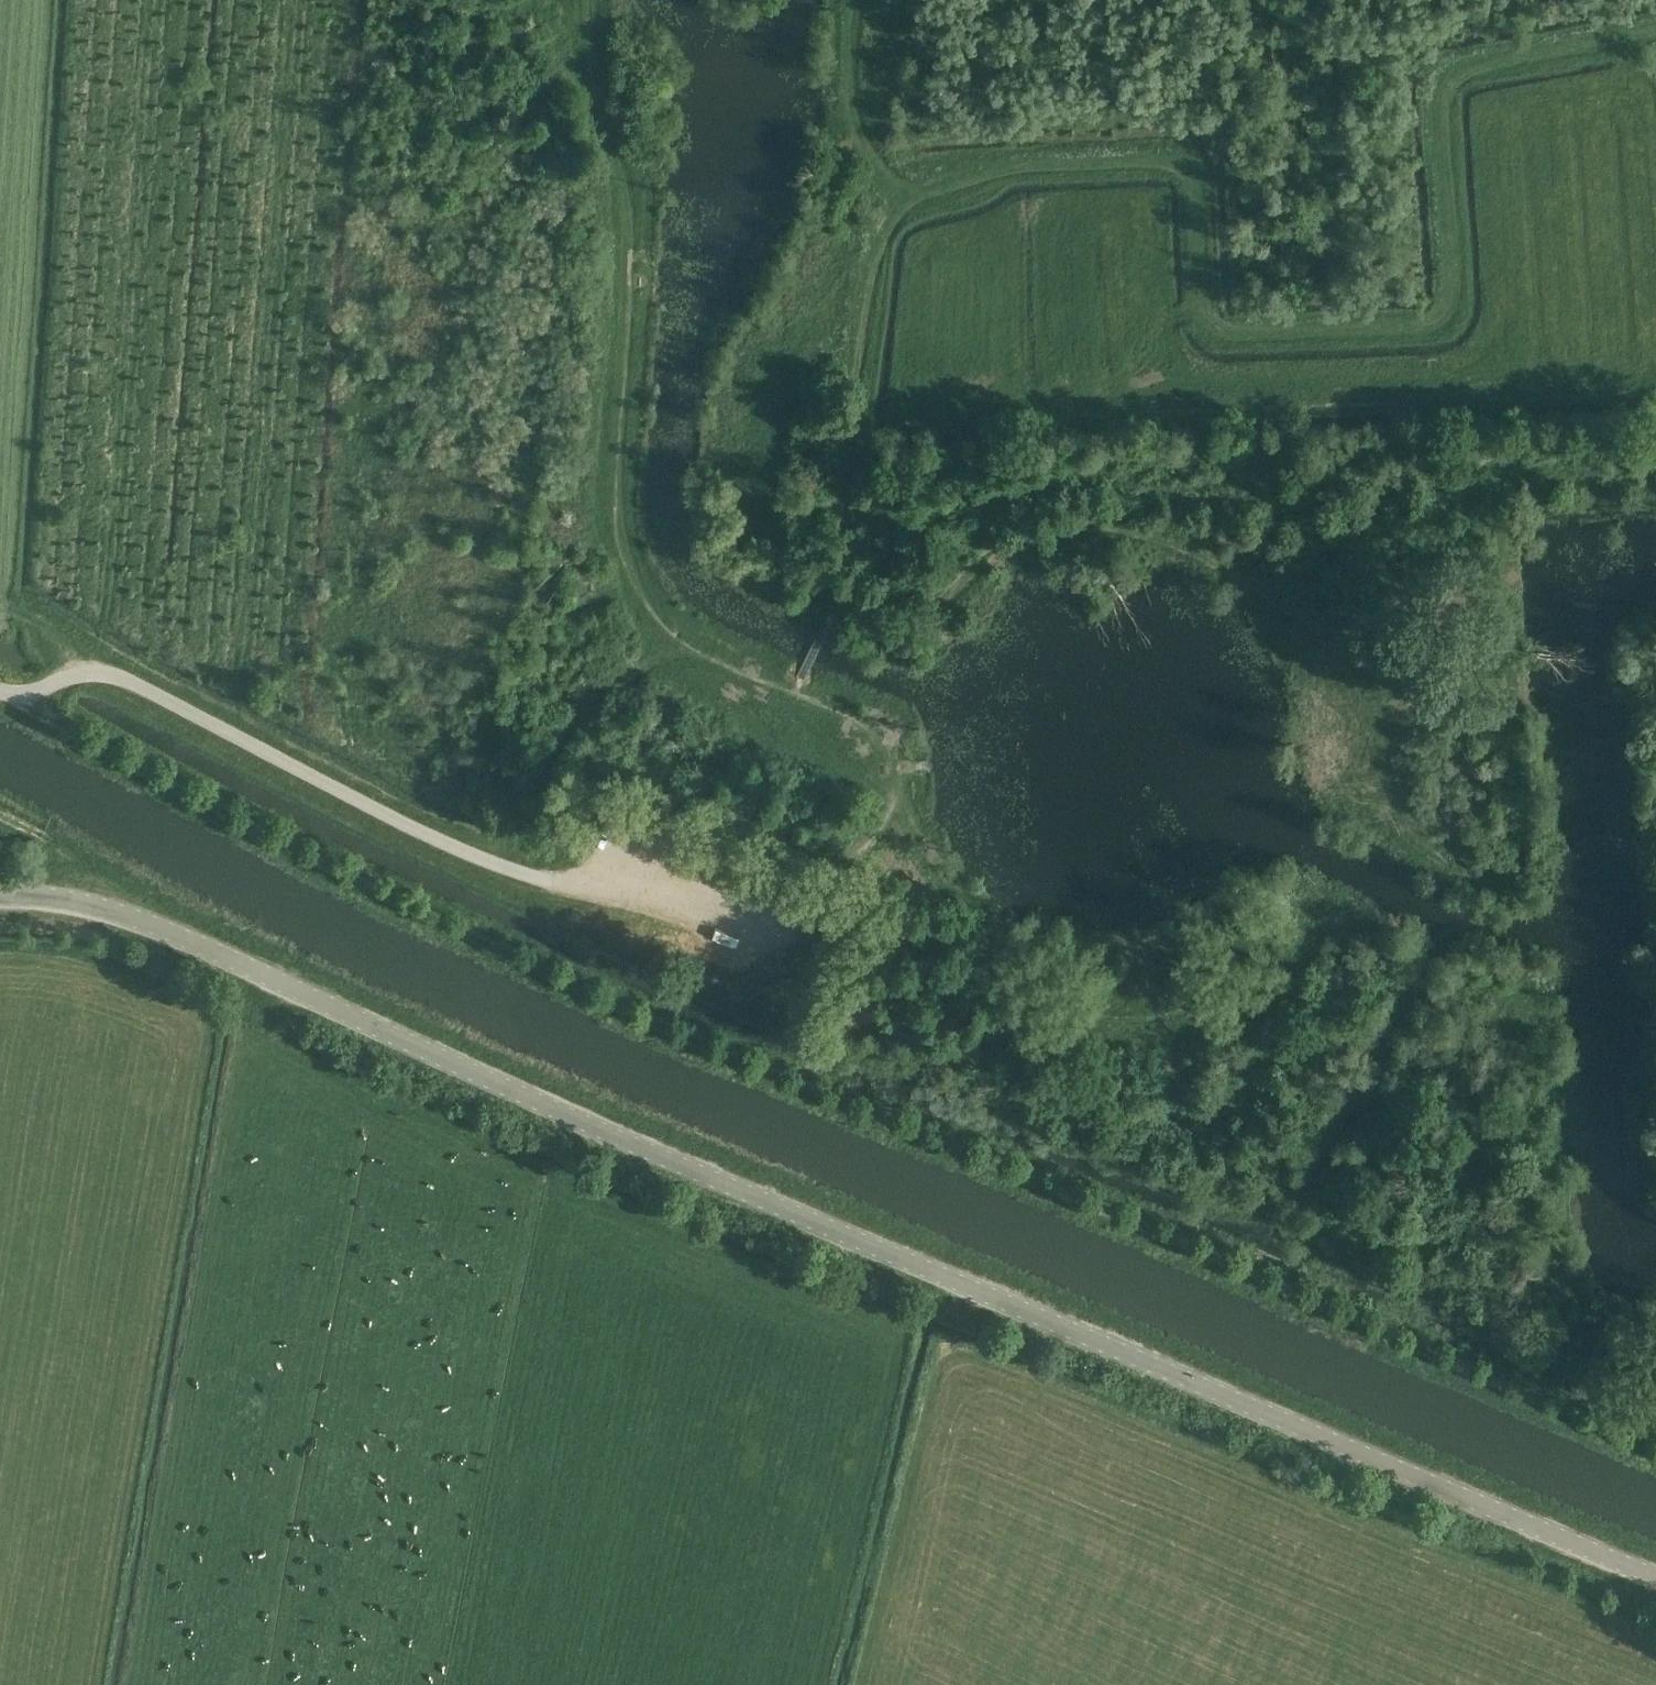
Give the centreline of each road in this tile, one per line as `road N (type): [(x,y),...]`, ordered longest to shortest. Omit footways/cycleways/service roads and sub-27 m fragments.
road 1 (tertiary): [(1655,1573),(509,1089),(199,945),(96,906),(0,896)]
road 2 (unclassified): [(0,692),(26,697),(91,674),(121,678),(405,825),(552,884)]
road 3 (track): [(552,884),(744,912),(812,906),(851,885)]

